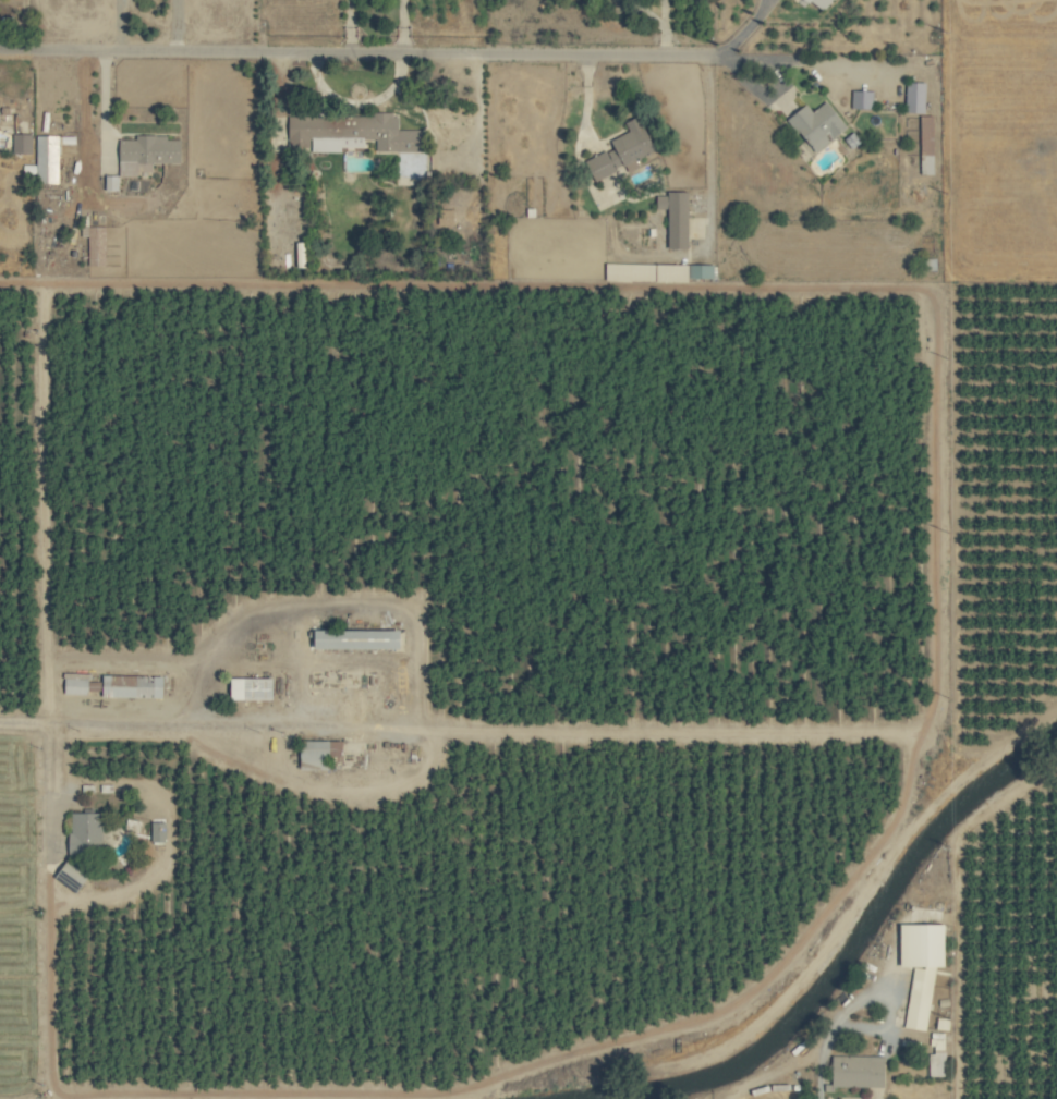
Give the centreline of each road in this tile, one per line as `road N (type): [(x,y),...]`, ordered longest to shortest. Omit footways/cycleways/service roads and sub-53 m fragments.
road 1 (track): [(0,282),(914,292),(934,393),(935,697),(920,724),(867,734),(270,723)]
road 2 (track): [(51,887),(50,1075),(57,1090),(454,1090),(701,1017),(765,981),(884,830),(900,801),(908,729)]

